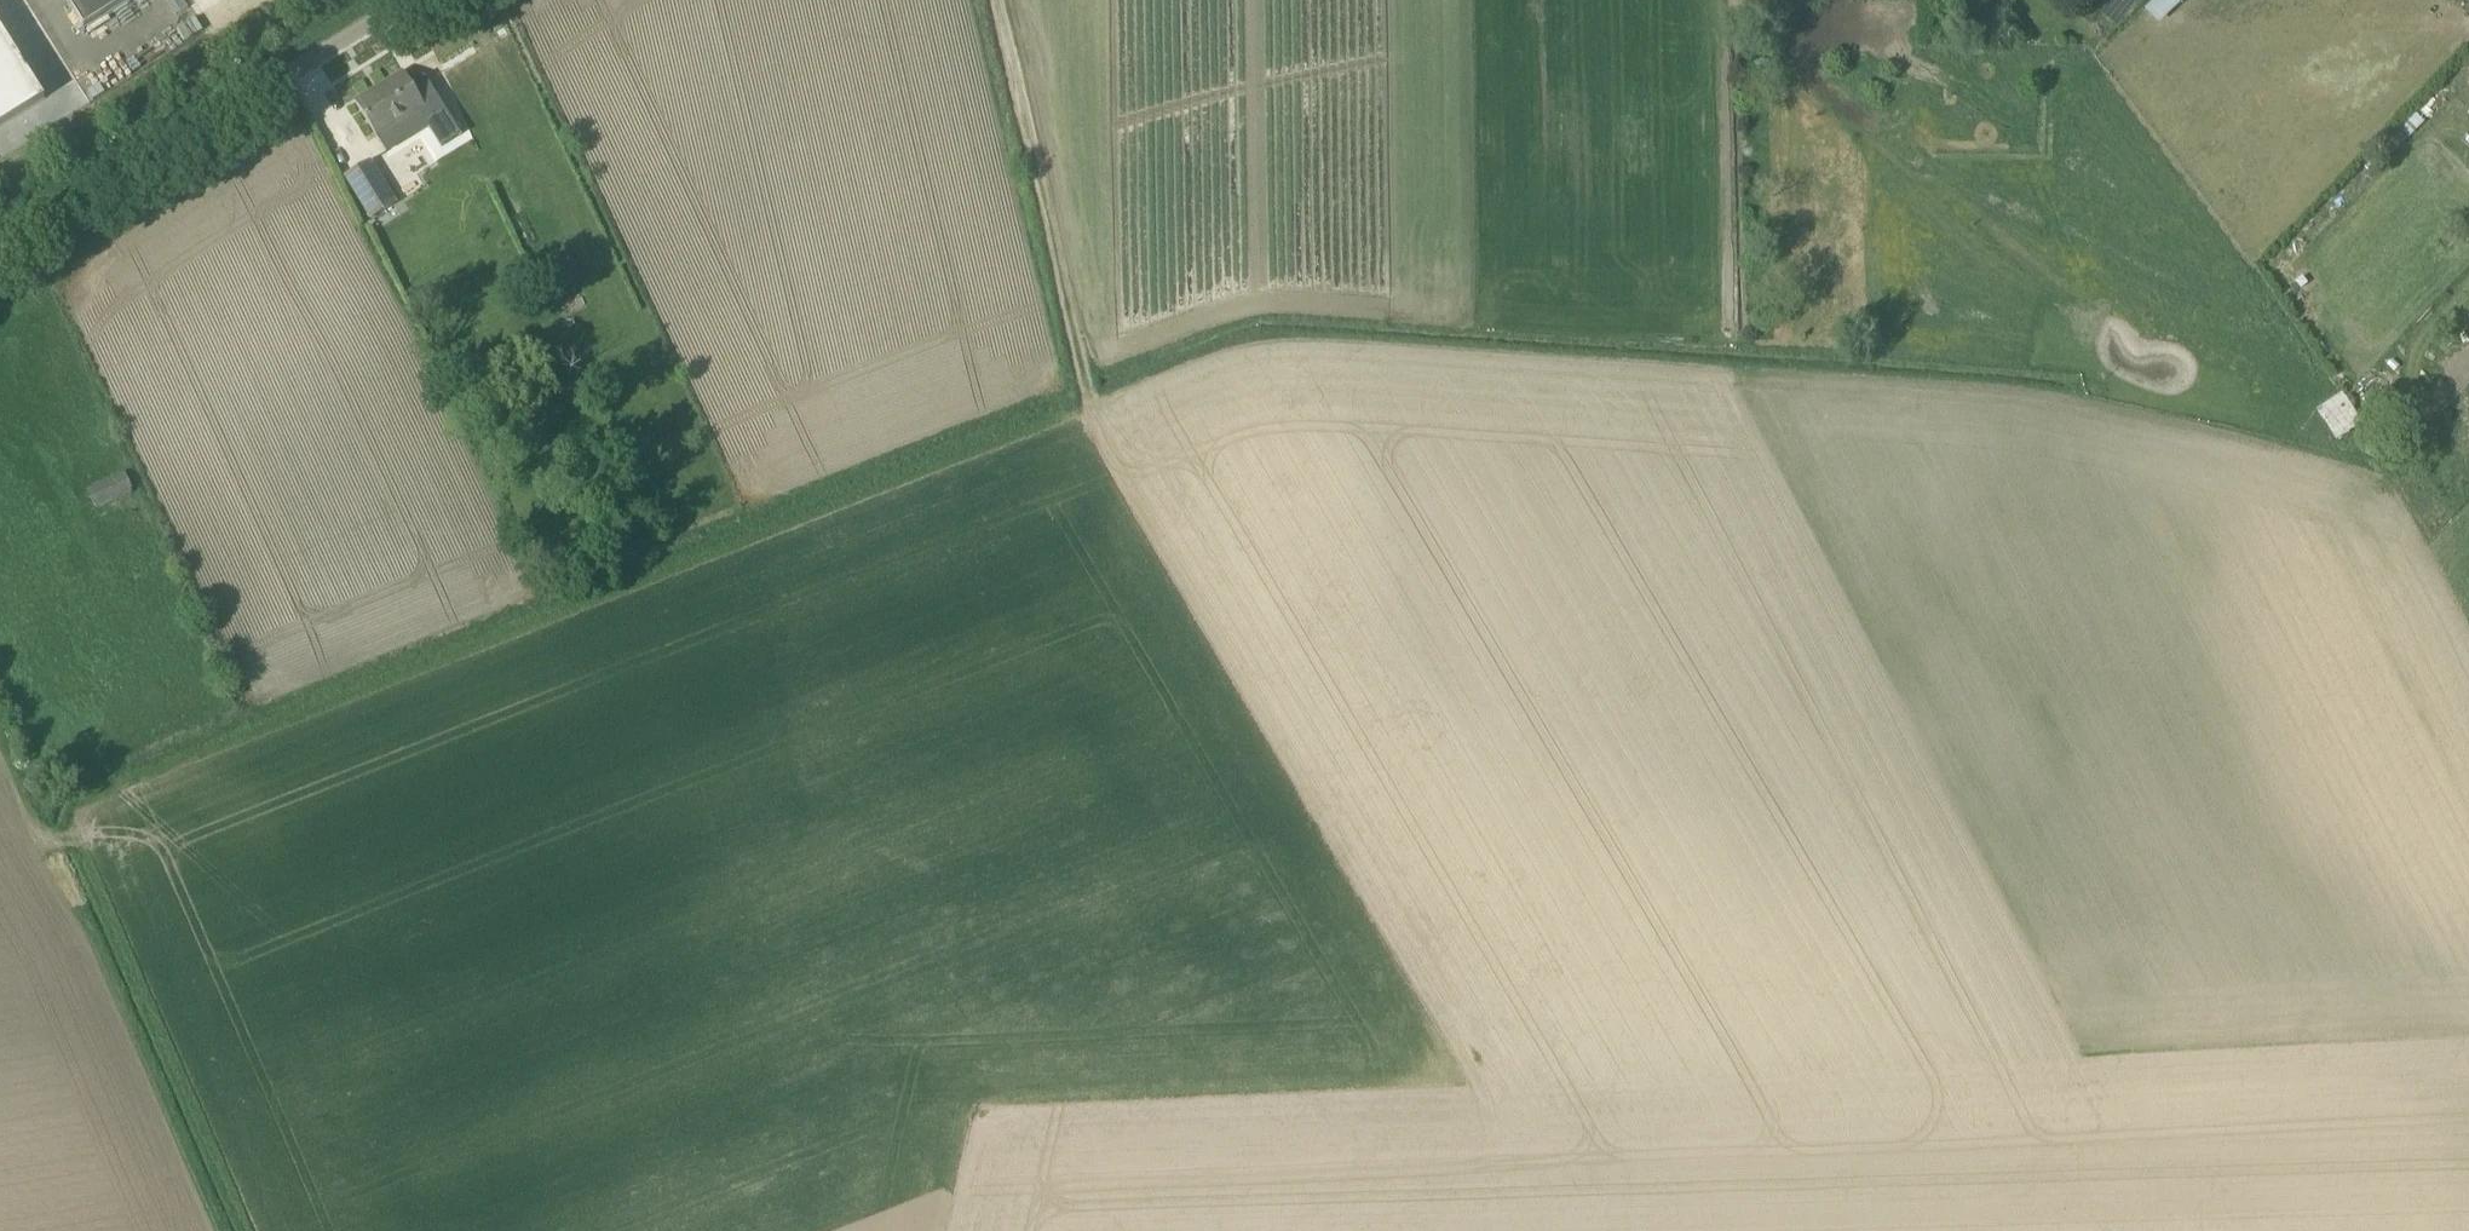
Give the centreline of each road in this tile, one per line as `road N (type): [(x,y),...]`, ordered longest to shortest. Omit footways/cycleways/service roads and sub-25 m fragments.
road 1 (unclassified): [(0,245),(398,0)]
road 2 (track): [(1074,386),(987,0)]

